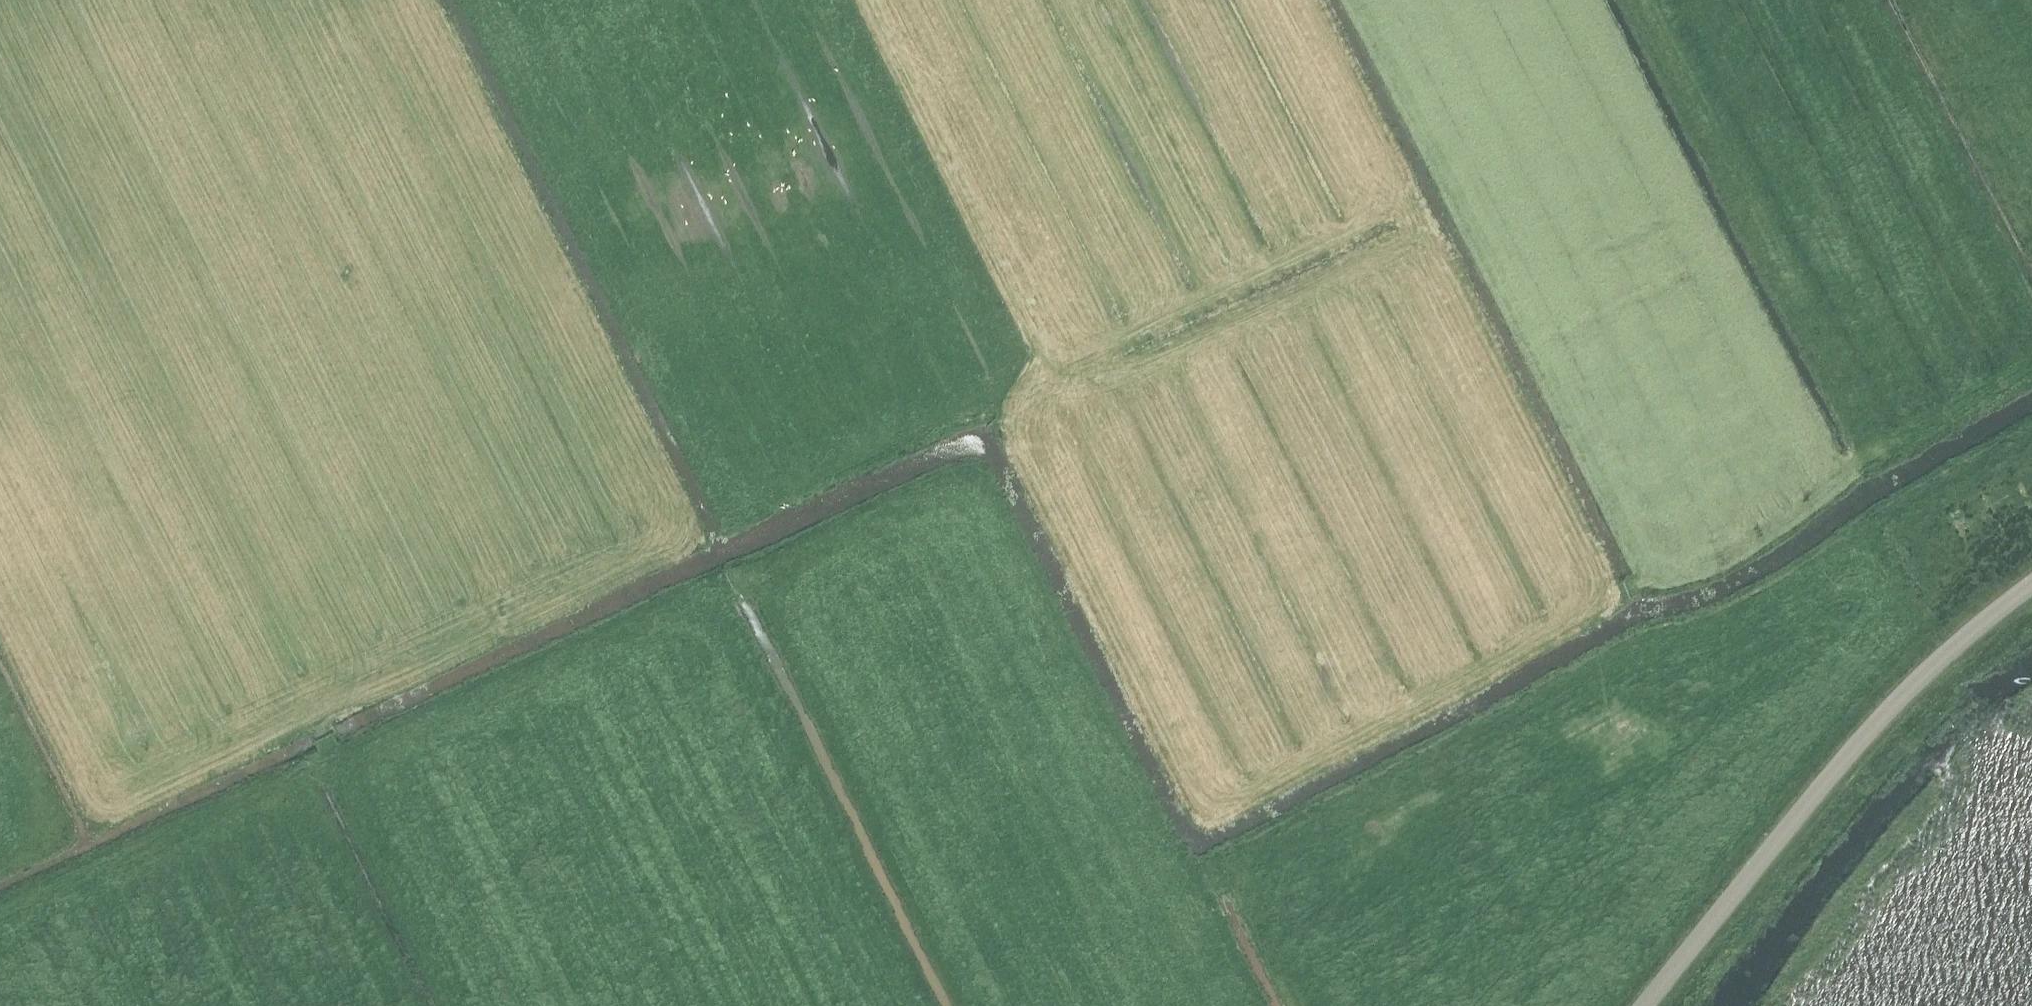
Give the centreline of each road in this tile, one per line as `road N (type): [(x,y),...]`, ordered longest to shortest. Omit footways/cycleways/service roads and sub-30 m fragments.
road 1 (unclassified): [(1651,1005),(1891,712),(1988,619),(2031,588)]

